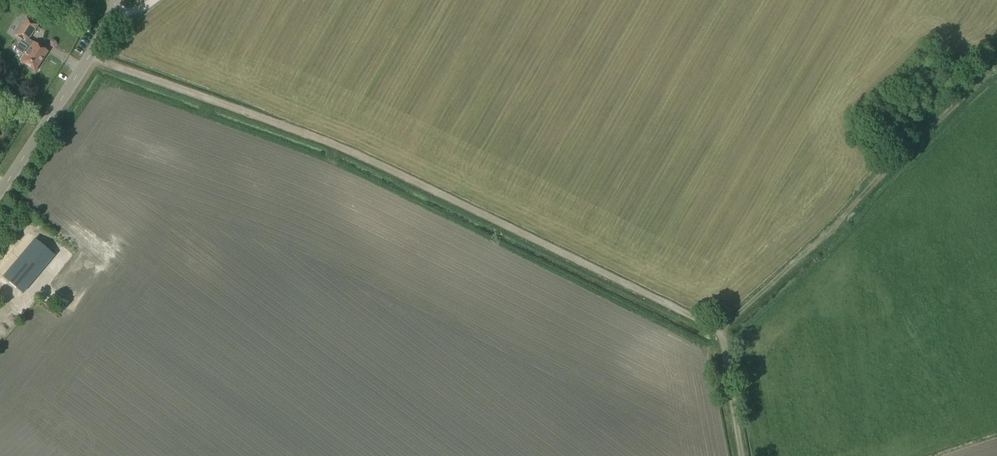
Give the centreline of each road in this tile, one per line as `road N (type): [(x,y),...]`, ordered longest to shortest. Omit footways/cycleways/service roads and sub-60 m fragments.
road 1 (track): [(94,49),(720,331),(744,455)]
road 2 (track): [(720,331),(996,67)]
road 3 (unclassified): [(0,189),(106,32),(115,0)]

